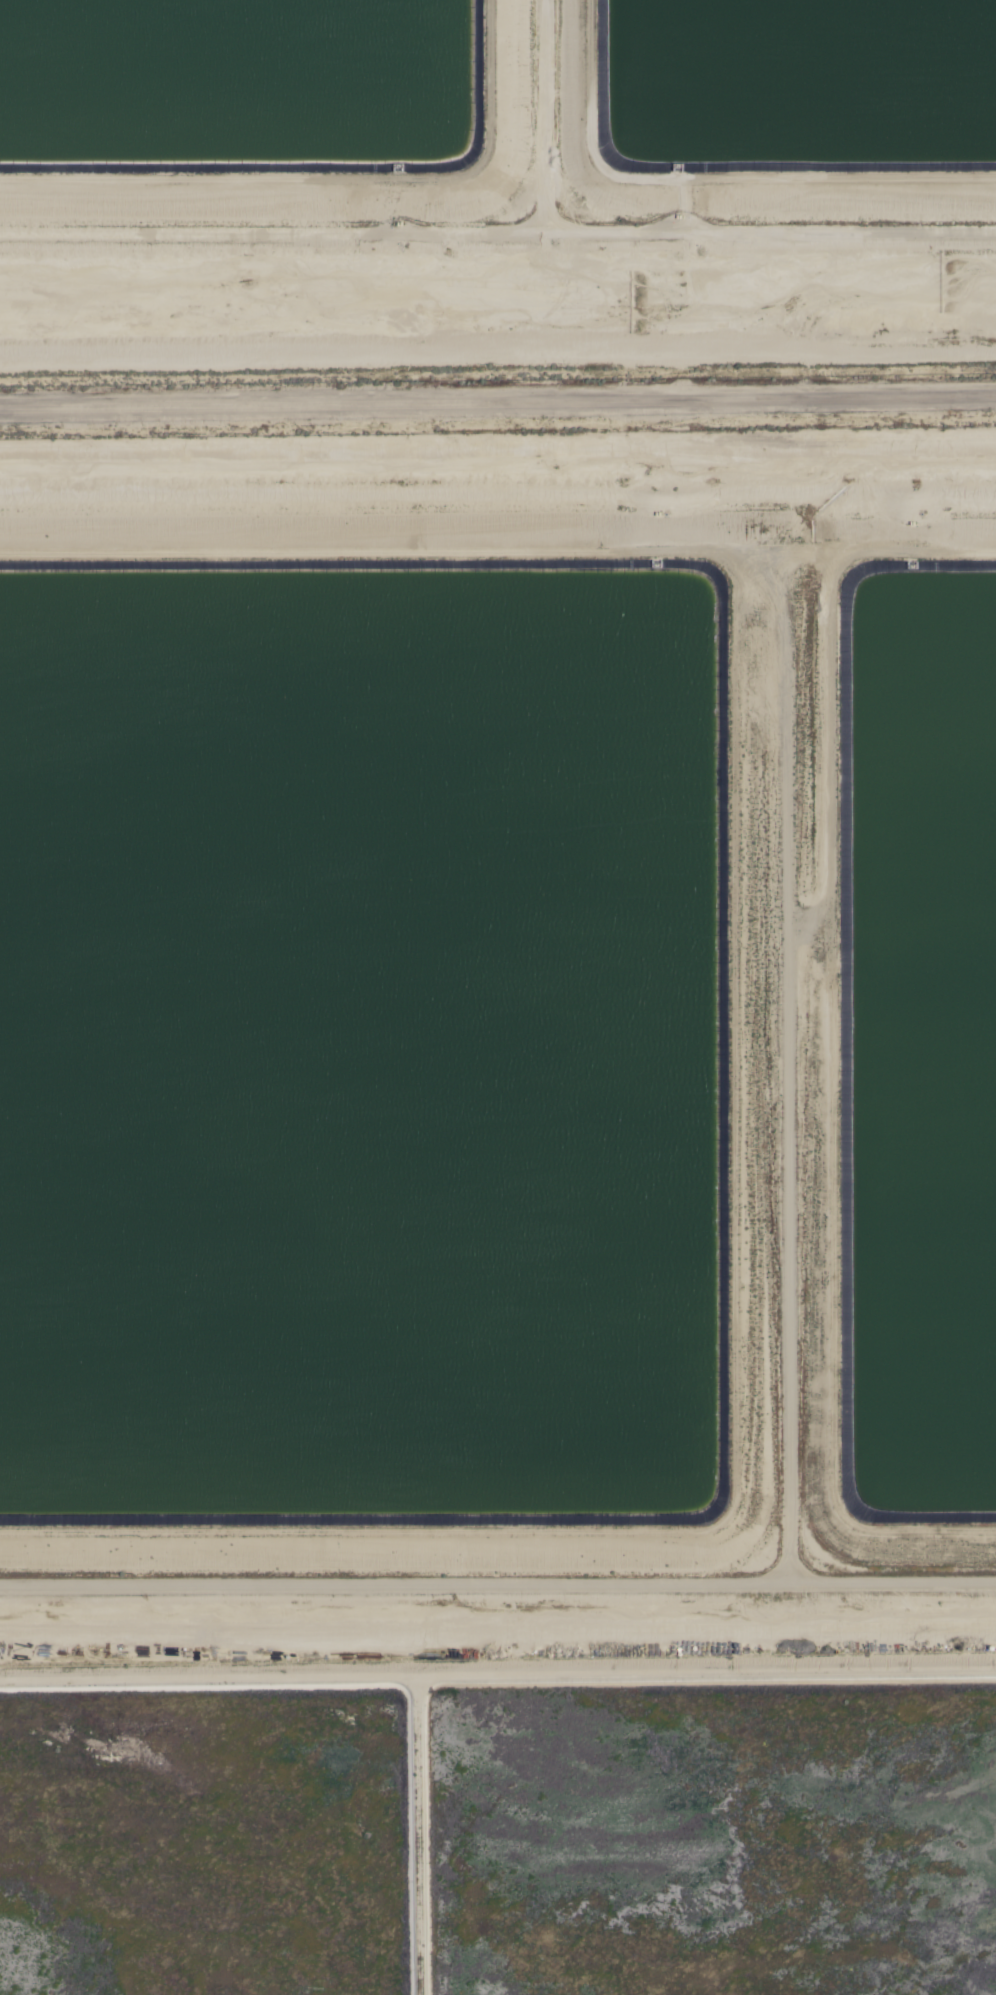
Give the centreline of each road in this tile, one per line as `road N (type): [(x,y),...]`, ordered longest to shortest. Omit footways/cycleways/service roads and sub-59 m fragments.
road 1 (residential): [(0,414),(995,399)]

